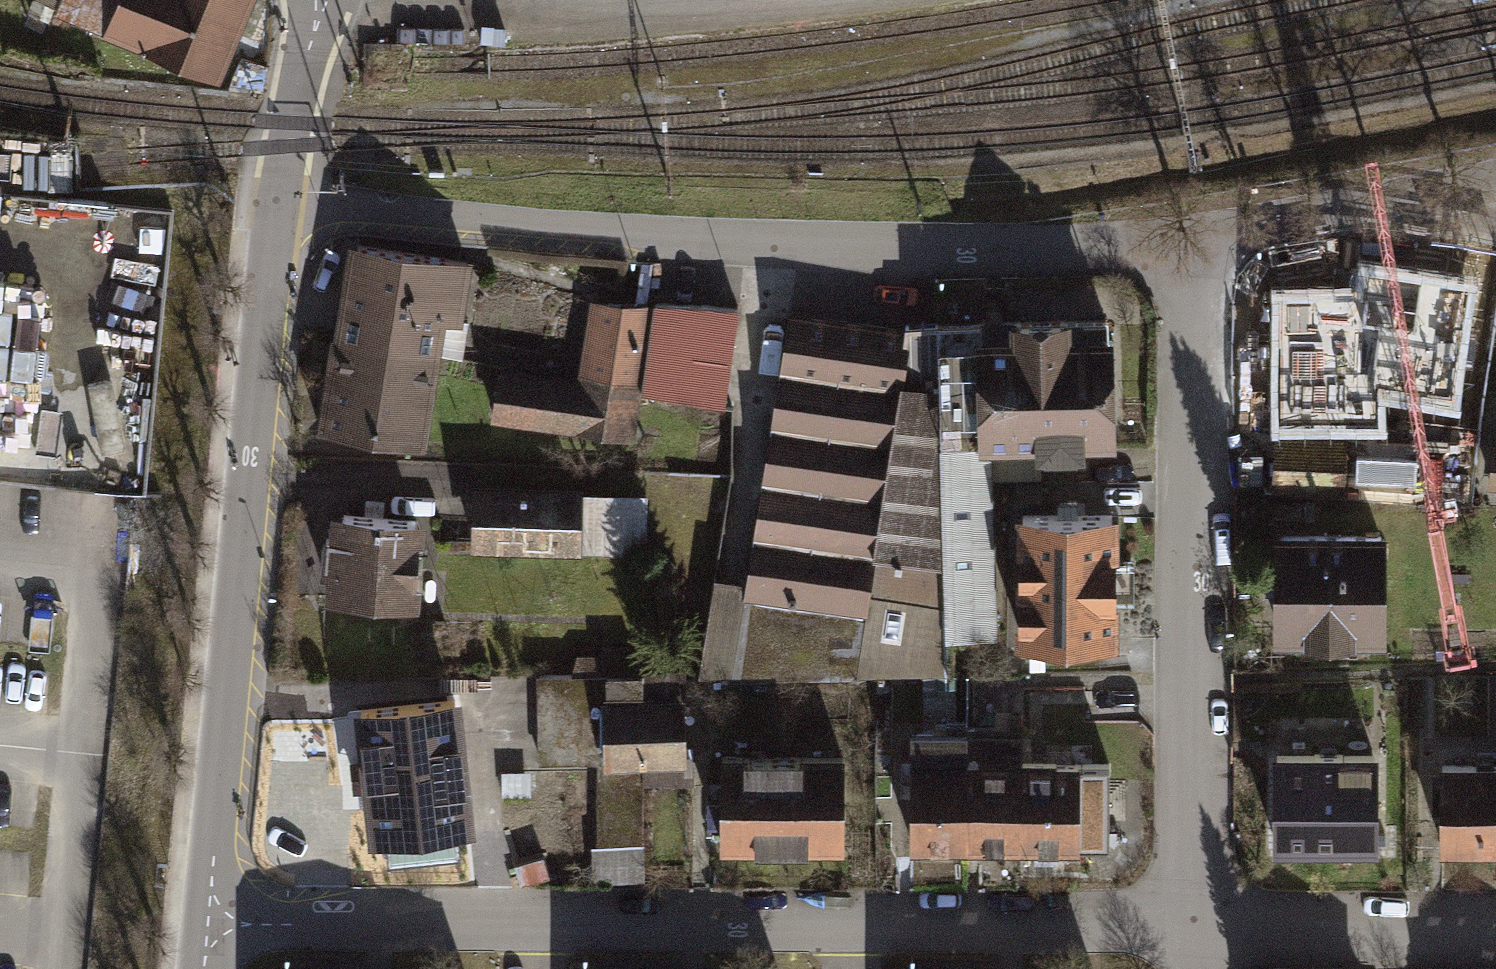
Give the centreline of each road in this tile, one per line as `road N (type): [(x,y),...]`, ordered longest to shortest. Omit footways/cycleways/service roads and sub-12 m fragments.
road 1 (residential): [(207,925),(1187,924)]
road 2 (residential): [(276,199),(598,235),(891,251),(1182,242)]
road 3 (residential): [(276,199),(207,925)]
road 4 (residential): [(1182,242),(1187,924)]
road 5 (residential): [(1182,242),(1495,181)]
road 6 (residential): [(1187,924),(1495,929)]
road 7 (residential): [(327,0),(276,199)]

